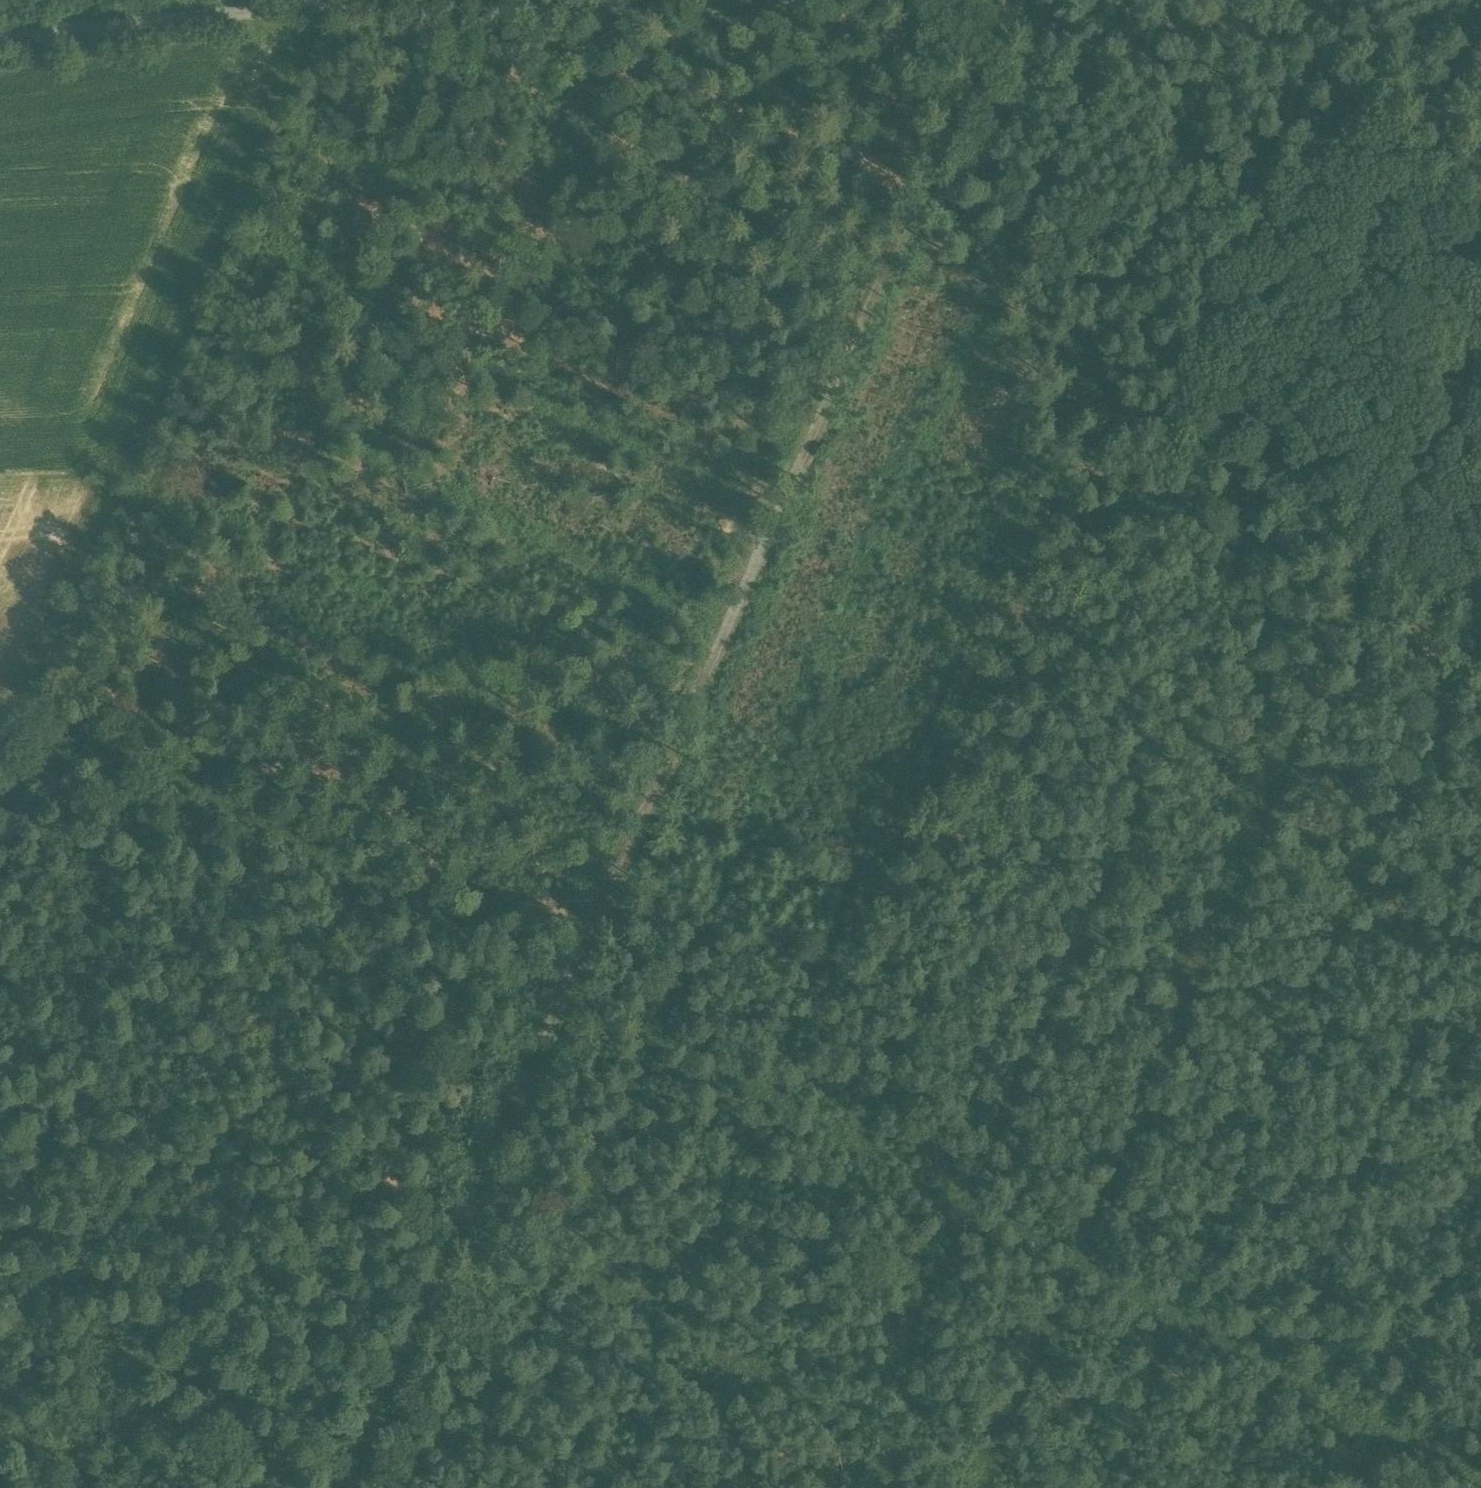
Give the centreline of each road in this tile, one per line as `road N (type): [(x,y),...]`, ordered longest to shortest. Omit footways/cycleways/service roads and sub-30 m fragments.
road 1 (track): [(343,1487),(1009,0)]
road 2 (track): [(352,0),(0,44)]

